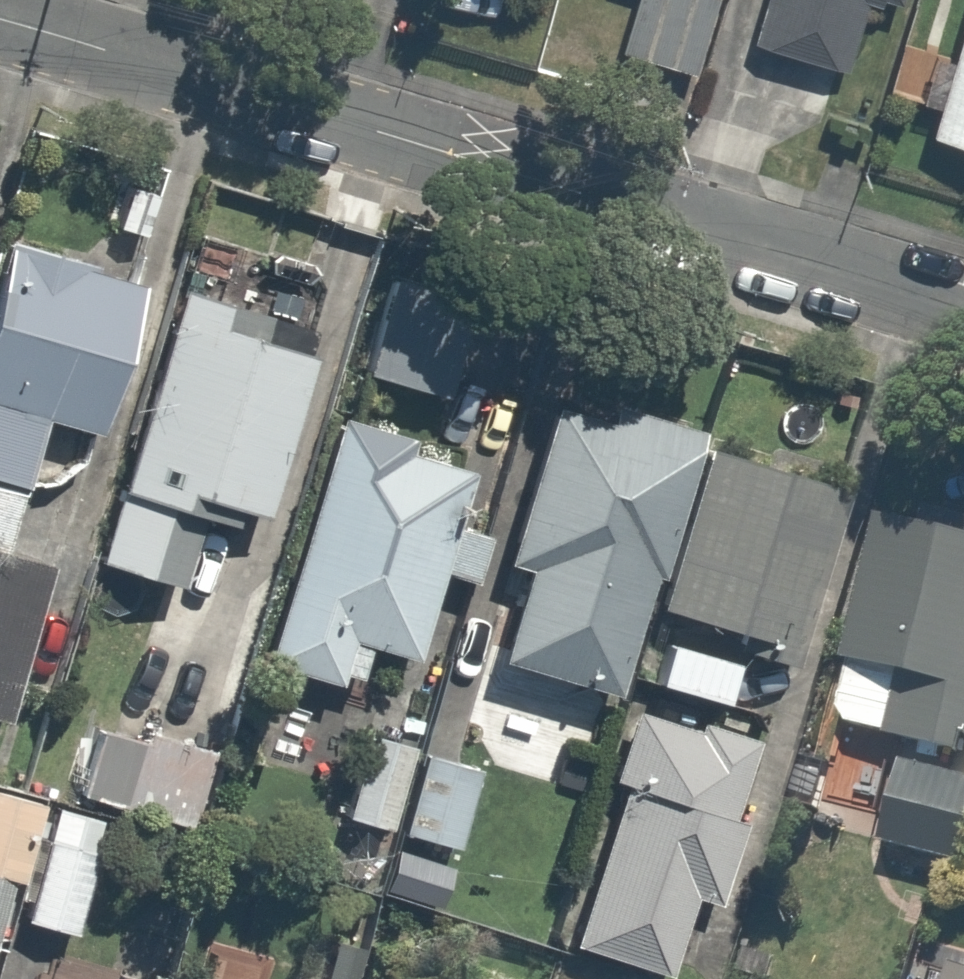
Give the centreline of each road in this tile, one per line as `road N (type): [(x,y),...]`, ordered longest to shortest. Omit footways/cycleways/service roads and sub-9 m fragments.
road 1 (residential): [(0,17),(447,145),(963,308)]

